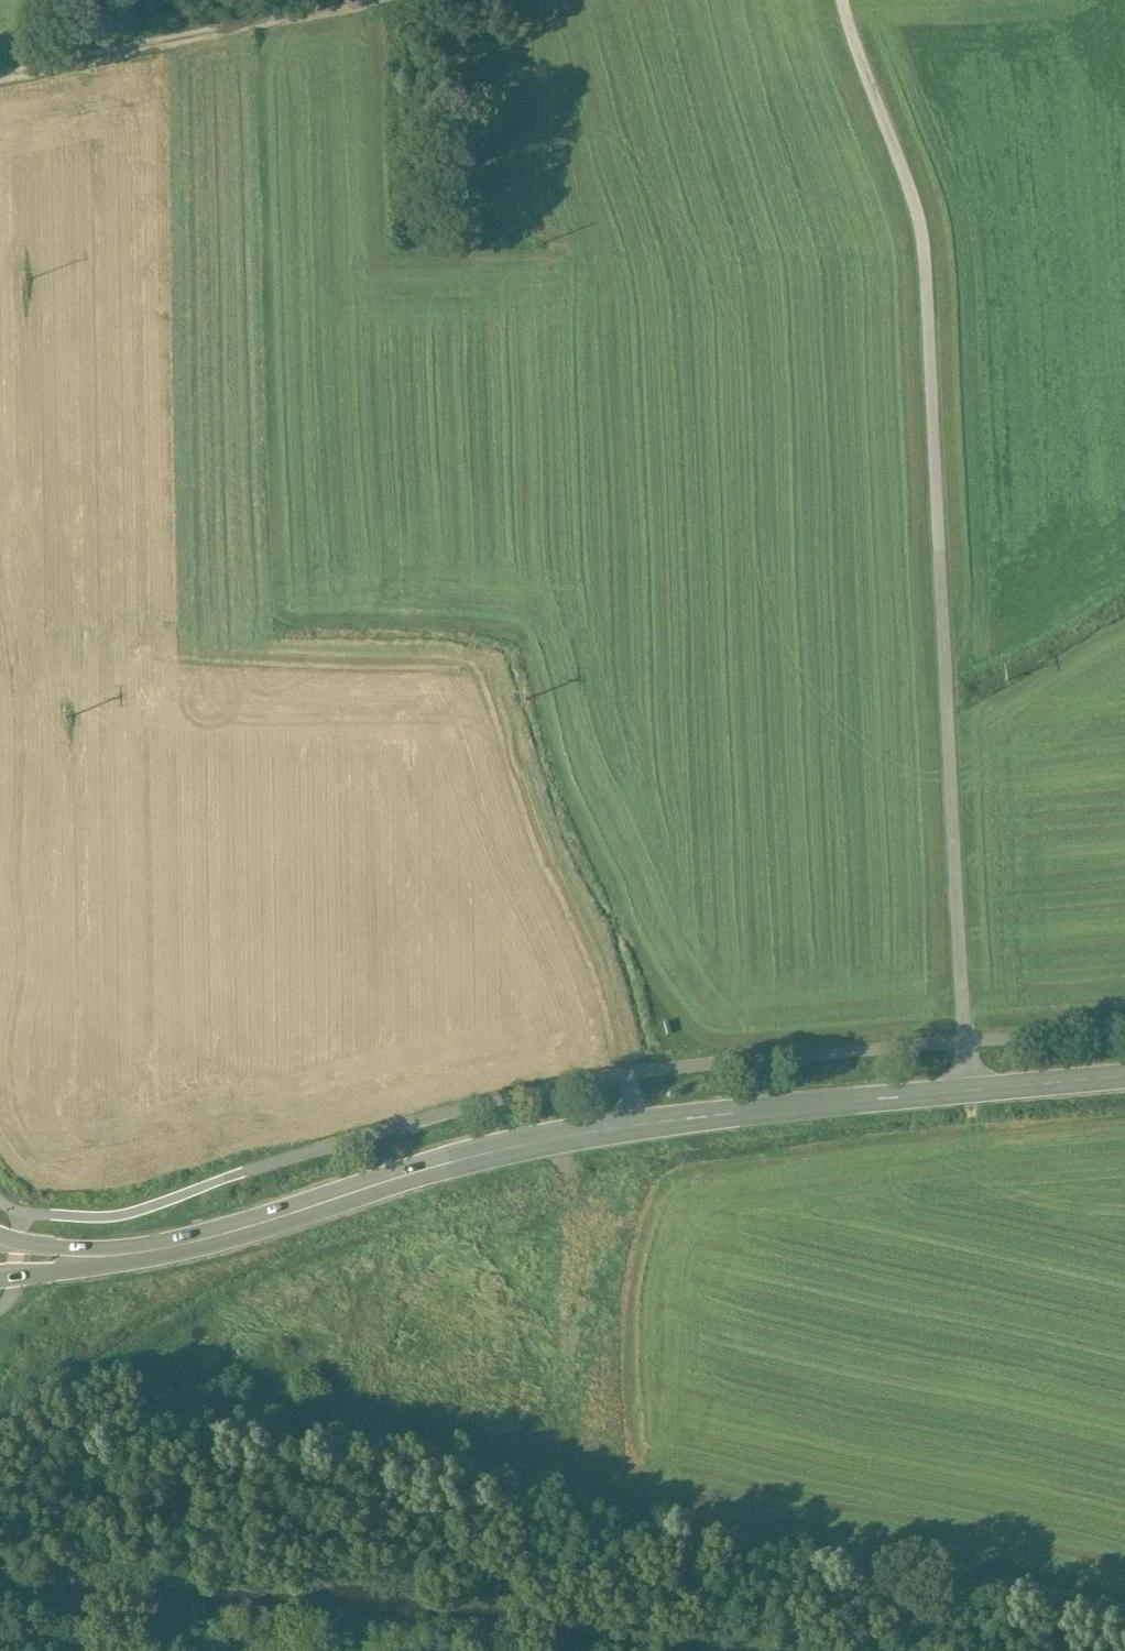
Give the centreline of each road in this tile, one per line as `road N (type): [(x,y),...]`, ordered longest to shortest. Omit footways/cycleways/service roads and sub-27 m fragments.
road 1 (secondary): [(1124,1077),(611,1129),(456,1161),(320,1205)]
road 2 (secondary): [(0,1257),(174,1247),(320,1205)]

